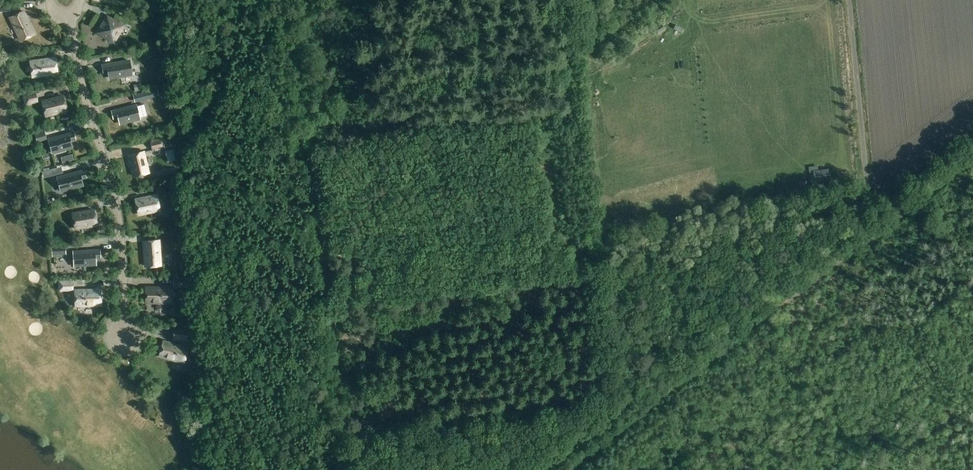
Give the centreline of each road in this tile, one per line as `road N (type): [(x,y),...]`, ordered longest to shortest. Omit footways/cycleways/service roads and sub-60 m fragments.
road 1 (track): [(339,469),(299,0)]
road 2 (track): [(872,209),(556,469)]
road 3 (residential): [(126,335),(118,209),(71,17)]
road 4 (track): [(872,209),(876,221),(972,147)]

